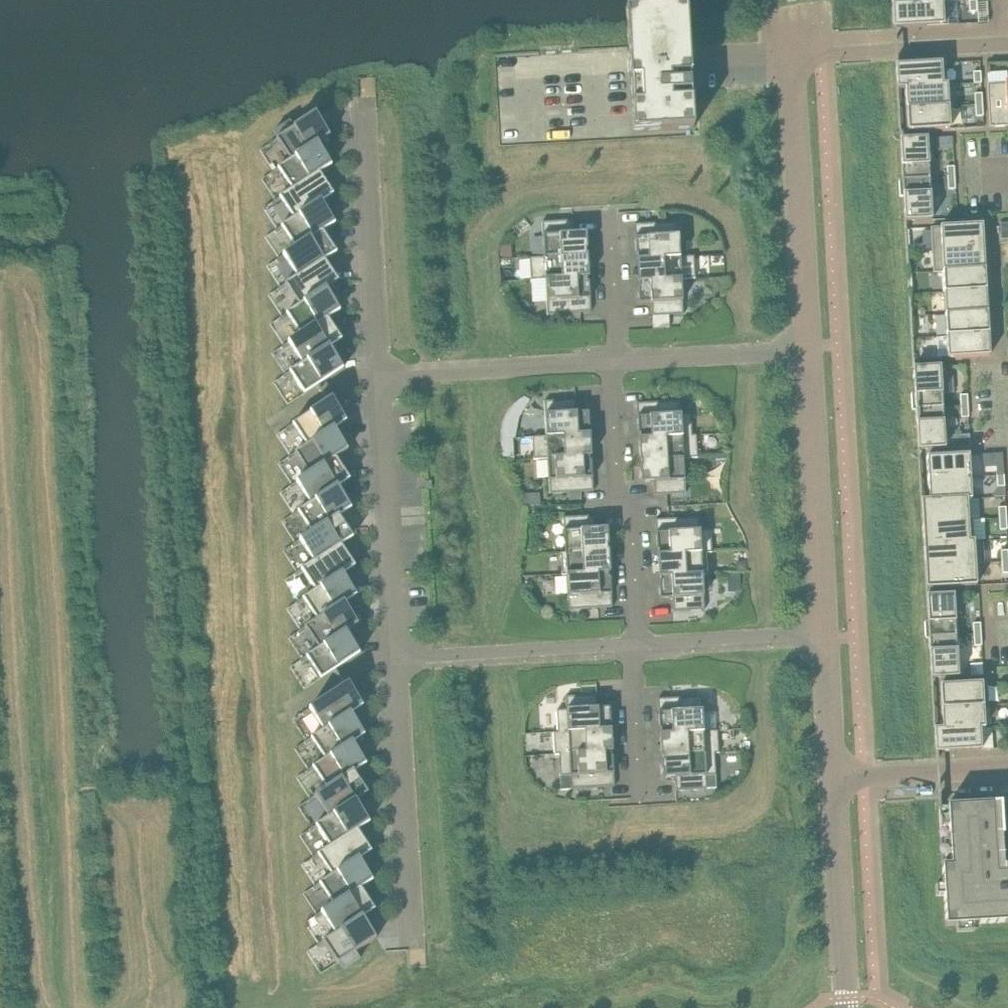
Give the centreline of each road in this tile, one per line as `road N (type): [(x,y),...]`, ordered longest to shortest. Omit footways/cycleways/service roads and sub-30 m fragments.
road 1 (residential): [(806,350),(788,59)]
road 2 (residential): [(407,946),(394,659)]
road 3 (residential): [(823,634),(806,350)]
road 4 (residential): [(394,659),(380,375)]
road 5 (residential): [(636,645),(609,364)]
road 6 (residential): [(380,375),(363,101)]
road 7 (residential): [(394,659),(628,645)]
road 8 (residential): [(846,1007),(832,777)]
road 9 (residential): [(609,364),(380,375)]
road 10 (residential): [(788,59),(1007,43)]
road 11 (residential): [(806,350),(619,364)]
road 12 (residential): [(636,645),(823,634)]
road 13 (residential): [(1007,765),(832,777)]
road 14 (residential): [(628,68),(788,59)]
road 15 (residential): [(639,803),(628,645)]
road 16 (residential): [(608,209),(619,364)]
road 17 (residential): [(832,777),(823,634)]

